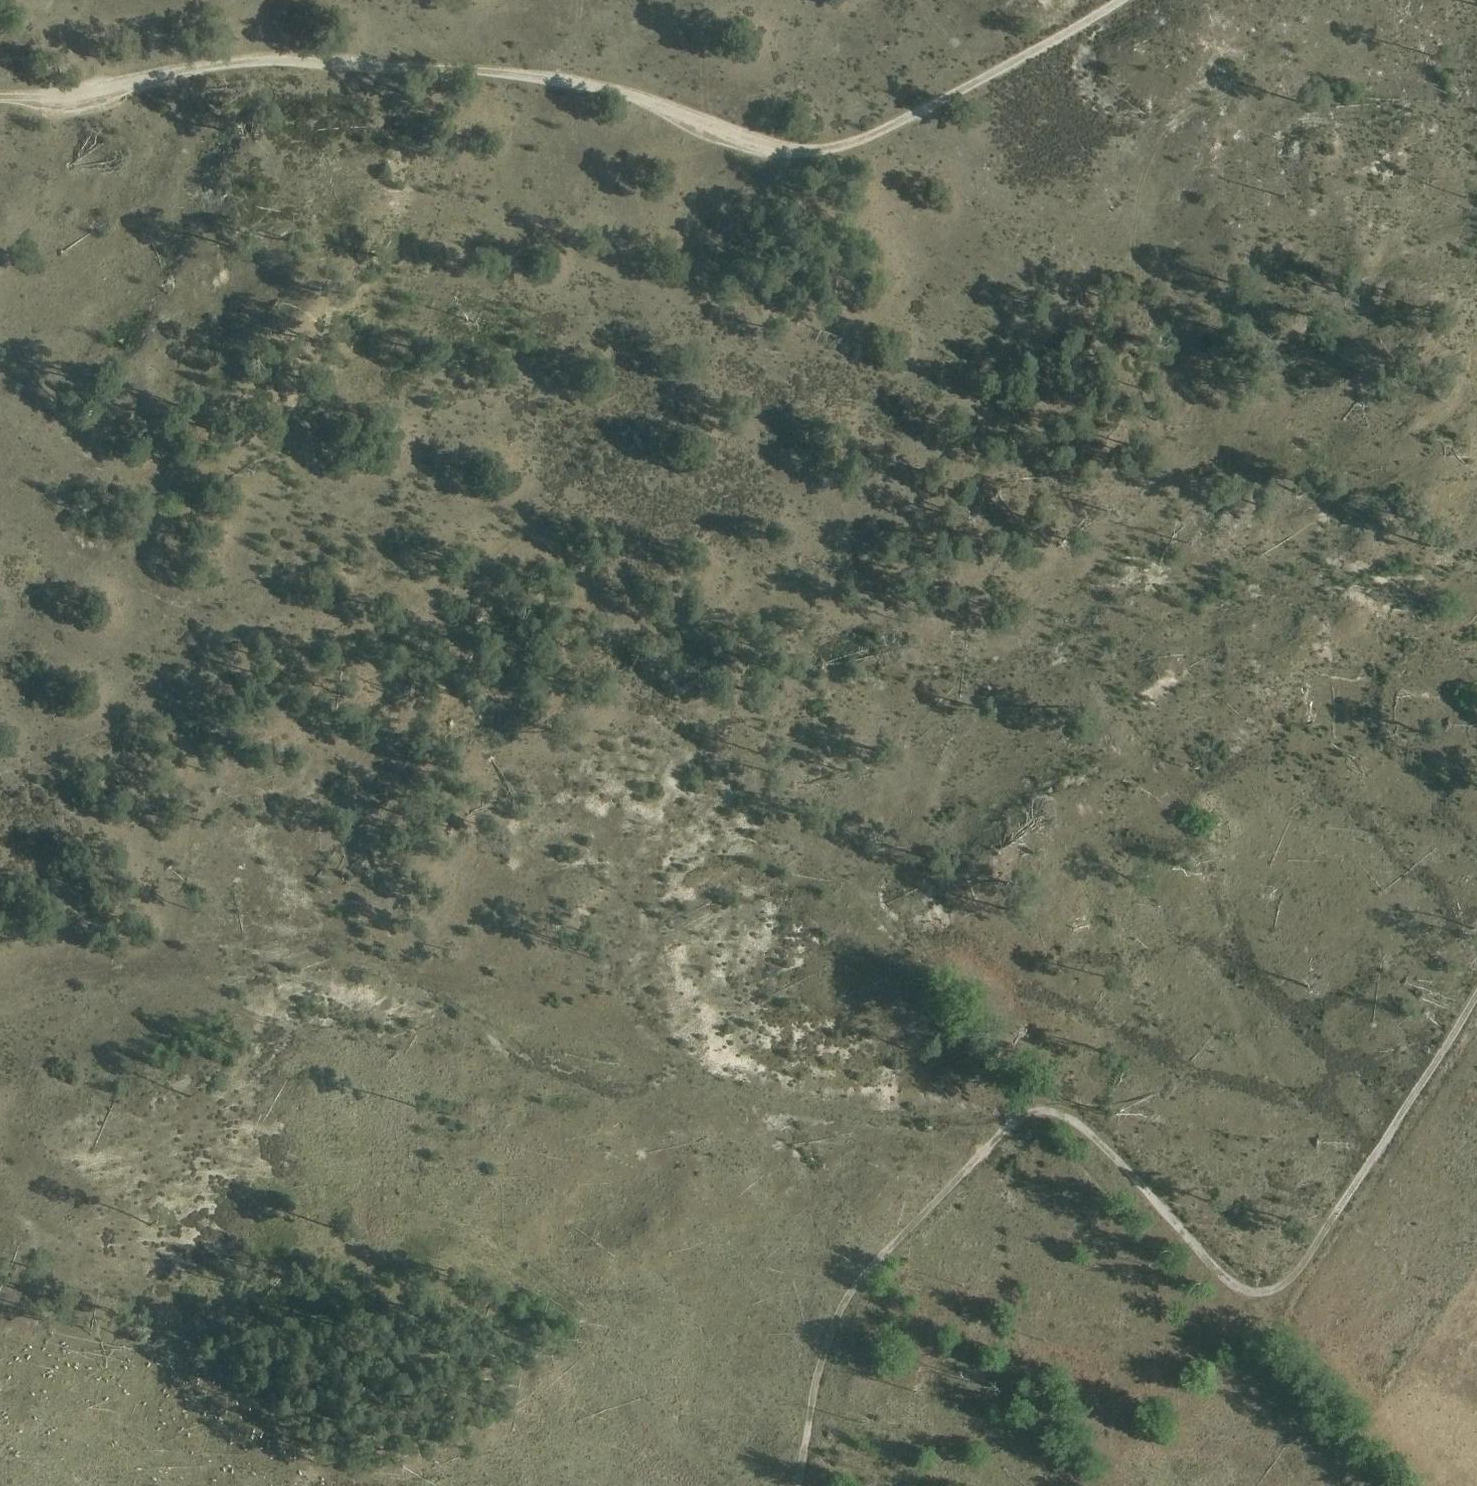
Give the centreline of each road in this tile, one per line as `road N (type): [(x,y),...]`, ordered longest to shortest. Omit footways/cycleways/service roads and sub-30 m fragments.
road 1 (track): [(0,97),(65,98),(251,61),(433,68),(619,91),(764,145),(819,150),(959,90),(1124,0)]
road 2 (track): [(1476,998),(1305,1263),(1267,1294),(1237,1285),(1068,1116),(1048,1113),(1015,1123),(841,1309),(819,1372),(797,1485)]

